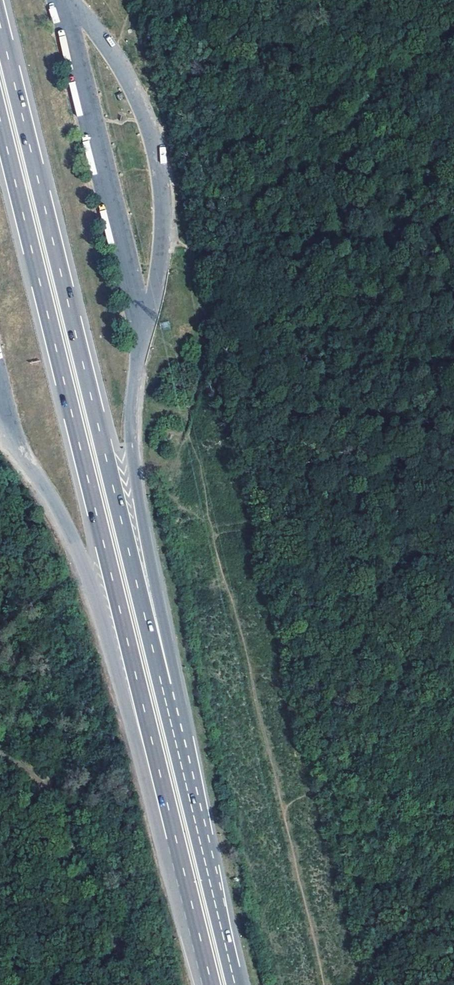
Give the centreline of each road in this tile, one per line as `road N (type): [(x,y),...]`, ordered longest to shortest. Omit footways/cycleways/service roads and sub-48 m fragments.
road 1 (motorway): [(0,122),(180,859)]
road 2 (motorway): [(170,721),(0,26)]
road 3 (track): [(324,984),(218,535),(242,529)]
road 4 (motorway): [(78,554),(160,840),(180,859)]
road 5 (motorway): [(170,721),(176,682),(131,440)]
road 6 (motorway): [(235,984),(170,721)]
road 7 (motorway): [(180,859),(211,984)]

